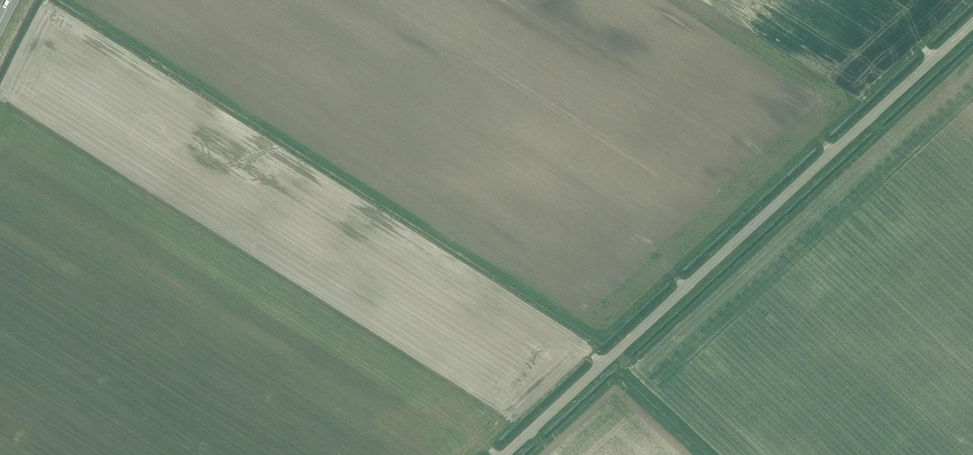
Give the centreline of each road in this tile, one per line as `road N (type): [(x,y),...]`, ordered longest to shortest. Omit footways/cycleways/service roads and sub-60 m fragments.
road 1 (unclassified): [(509,454),(972,34)]

